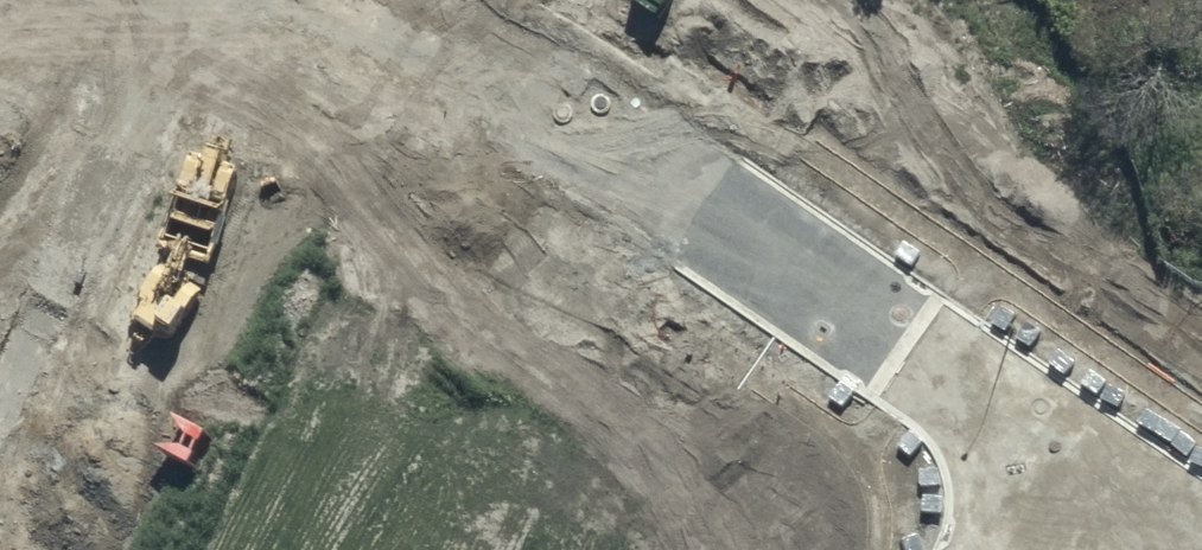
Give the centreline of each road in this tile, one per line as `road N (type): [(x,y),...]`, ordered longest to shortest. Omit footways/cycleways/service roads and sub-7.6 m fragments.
road 1 (residential): [(1059,443),(716,212),(322,0)]
road 2 (residential): [(152,0),(0,321)]
road 3 (residential): [(1201,546),(1059,443)]

